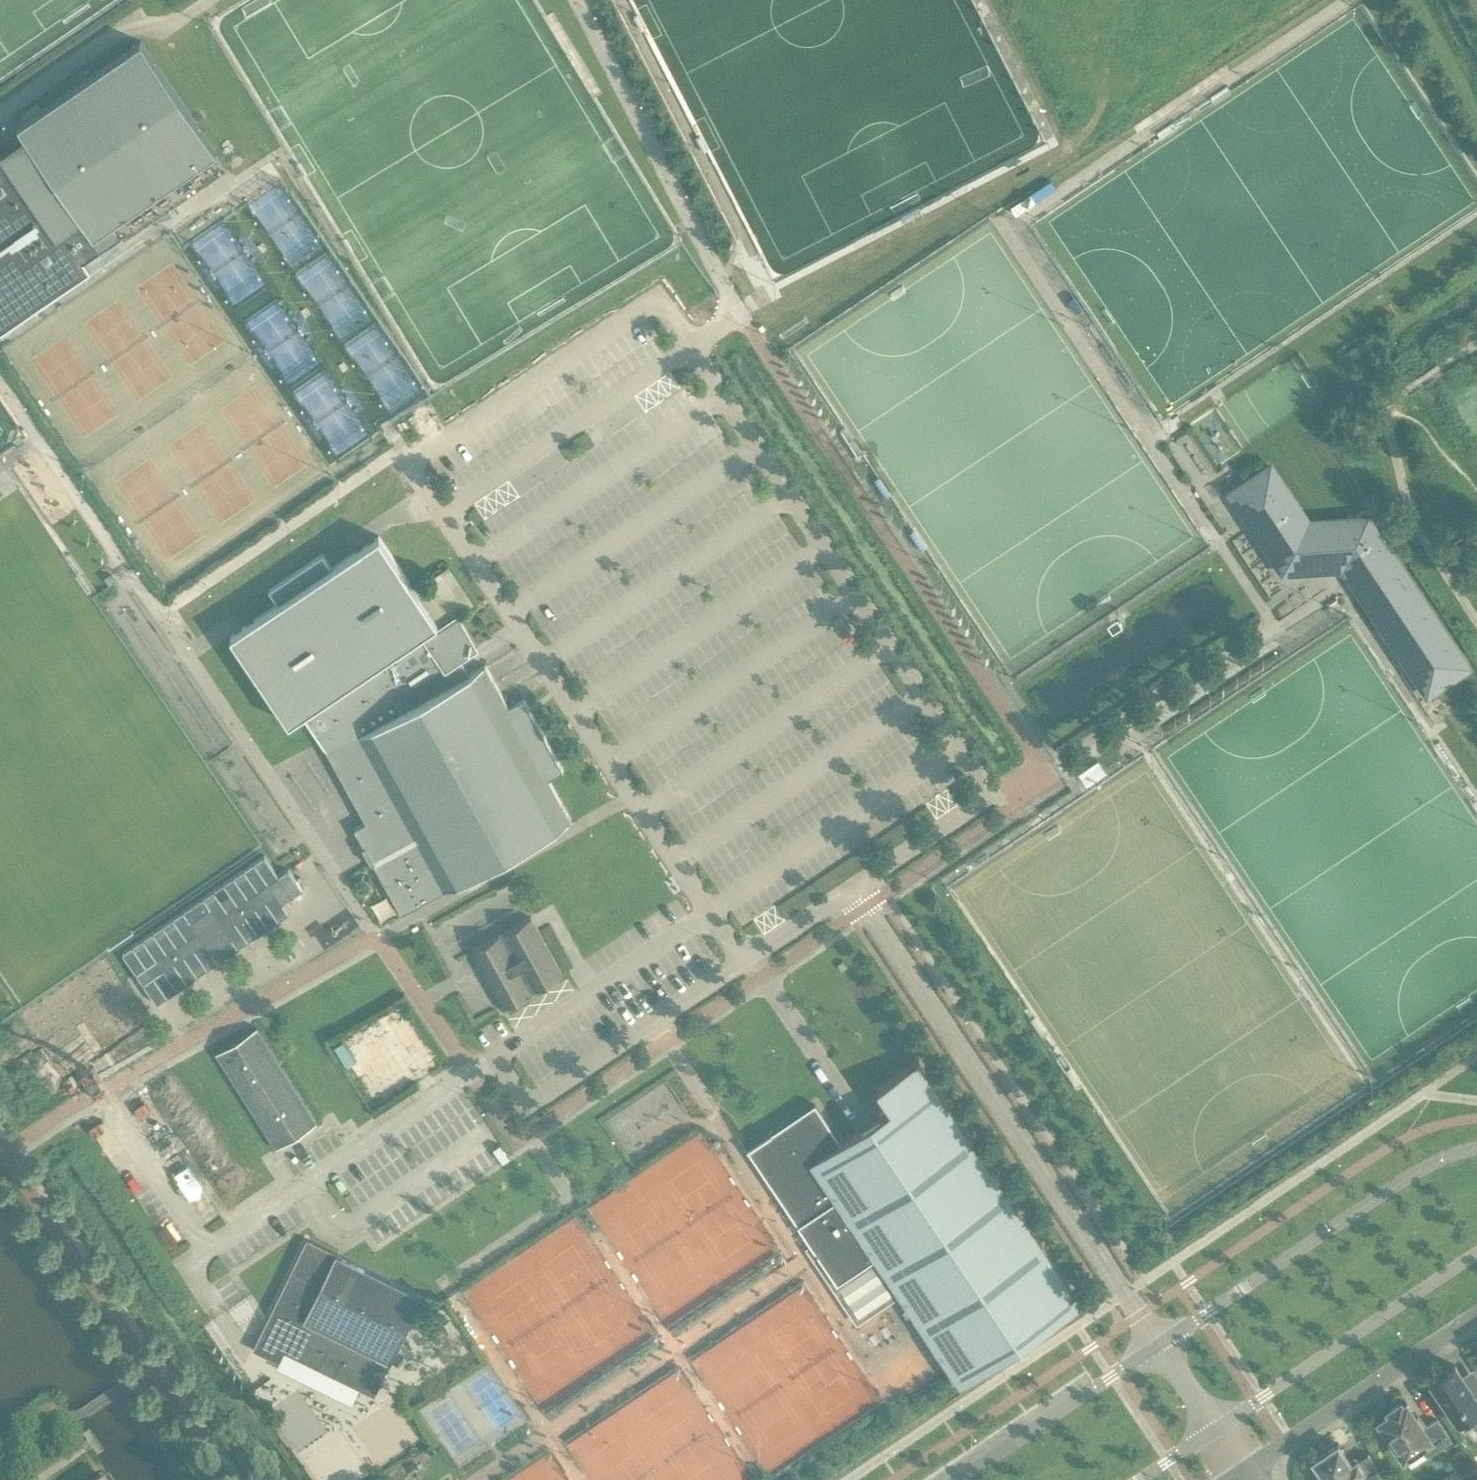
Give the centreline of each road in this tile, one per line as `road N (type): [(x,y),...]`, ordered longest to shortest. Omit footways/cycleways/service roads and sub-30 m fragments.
road 1 (unclassified): [(409,472),(745,966),(853,894)]
road 2 (unclassified): [(1160,1347),(853,894)]
road 3 (tertiary): [(1476,1152),(1392,1189),(1160,1347)]
road 4 (tertiary): [(1218,1429),(1476,1255)]
road 5 (residential): [(1248,1470),(1476,1317)]
road 6 (tertiary): [(1160,1347),(962,1479)]
road 7 (unclassified): [(992,800),(853,894)]

